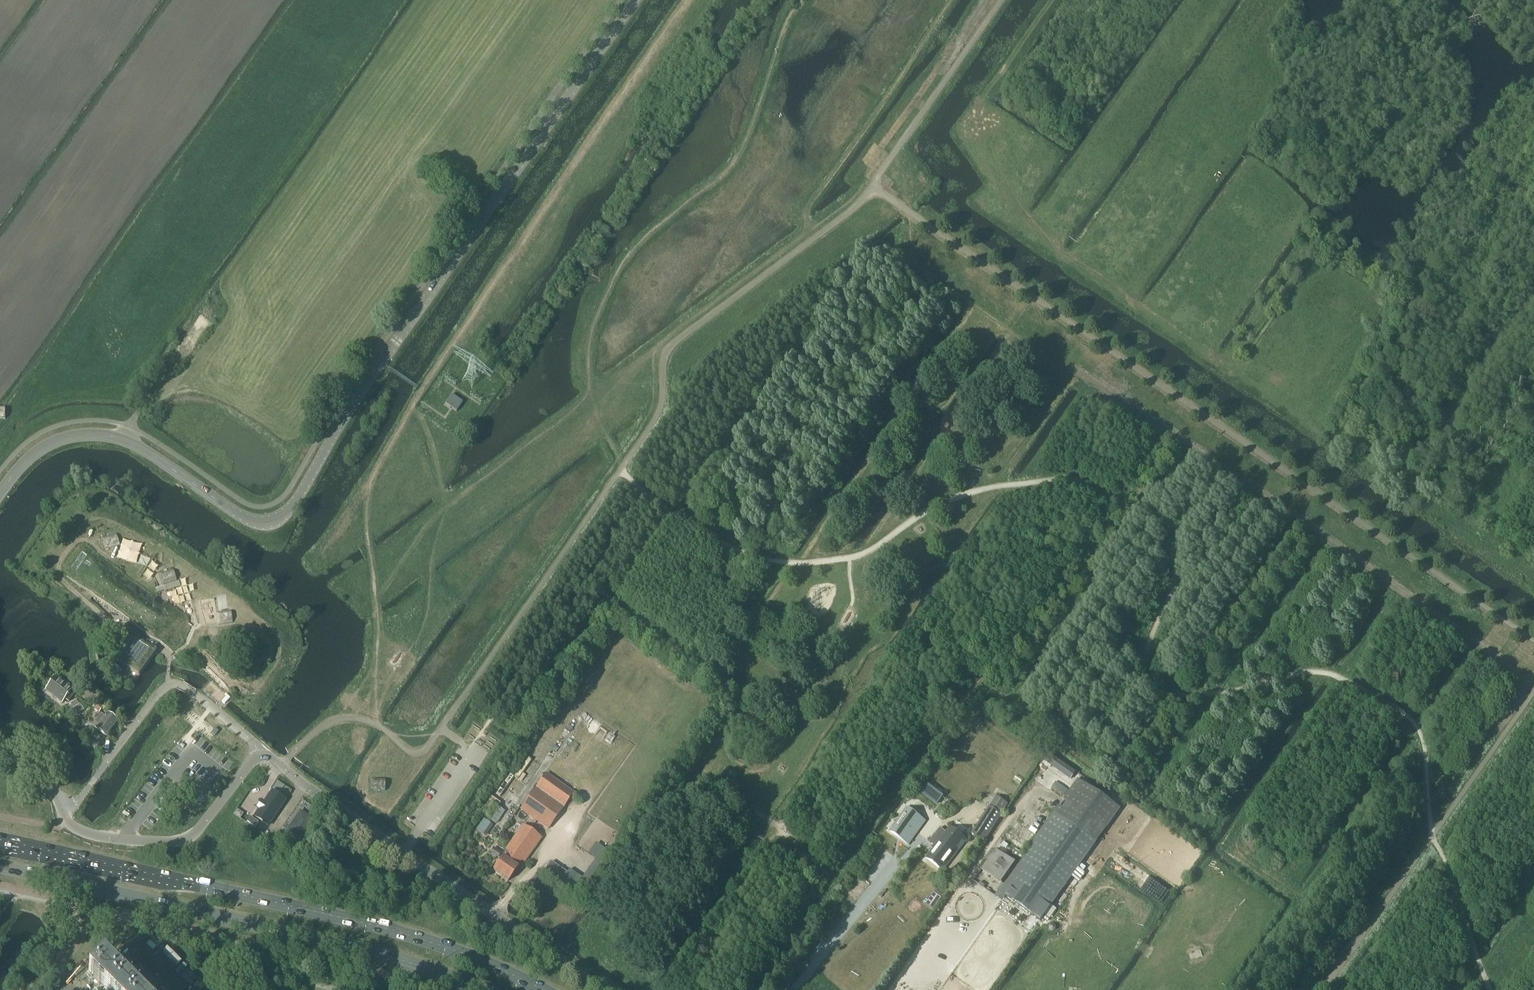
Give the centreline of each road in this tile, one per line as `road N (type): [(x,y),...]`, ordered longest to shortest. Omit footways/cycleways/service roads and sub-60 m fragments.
road 1 (tertiary): [(0,494),(52,443),(109,437),(246,519),(279,518),(634,0)]
road 2 (track): [(1097,343),(944,568),(923,581),(921,598),(890,643),(876,649),(843,688),(818,748),(645,986)]
road 3 (track): [(378,597),(364,536),(365,488),(508,260),(696,0)]
road 4 (trunk): [(539,989),(398,934),(0,839)]
road 5 (track): [(1423,564),(1227,847),(1300,899),(1239,989)]
road 6 (track): [(118,645),(60,572),(93,526),(144,541),(266,632),(266,651),(251,671),(226,673),(186,636),(188,613)]
road 7 (trunk): [(0,862),(352,947),(481,989)]
road 8 (track): [(591,395),(593,333),(603,298),(656,231),(727,170),(755,126),(774,59),(807,0)]
road 9 (track): [(354,719),(368,701),(378,597),(447,507),(591,395)]
road 10 (unclassified): [(602,989),(260,756)]
road 11 (track): [(810,242),(808,209),(955,0)]
road 12 (unclassified): [(260,756),(191,692),(169,685),(64,808)]
road 13 (unclassified): [(64,808),(85,833),(184,839),(260,756)]
road 14 (track): [(1055,0),(984,103)]

